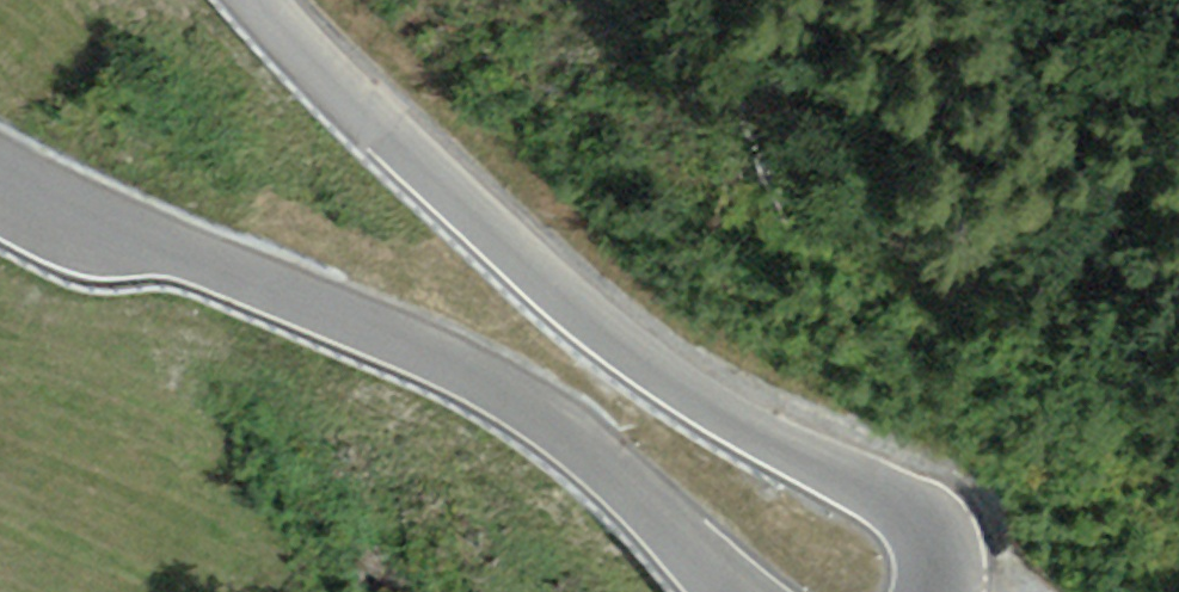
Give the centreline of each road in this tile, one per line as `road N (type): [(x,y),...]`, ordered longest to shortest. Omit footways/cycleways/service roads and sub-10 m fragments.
road 1 (tertiary): [(978,591),(984,566),(952,523),(589,316),(289,0)]
road 2 (tertiary): [(0,157),(155,253),(492,426),(732,591)]

